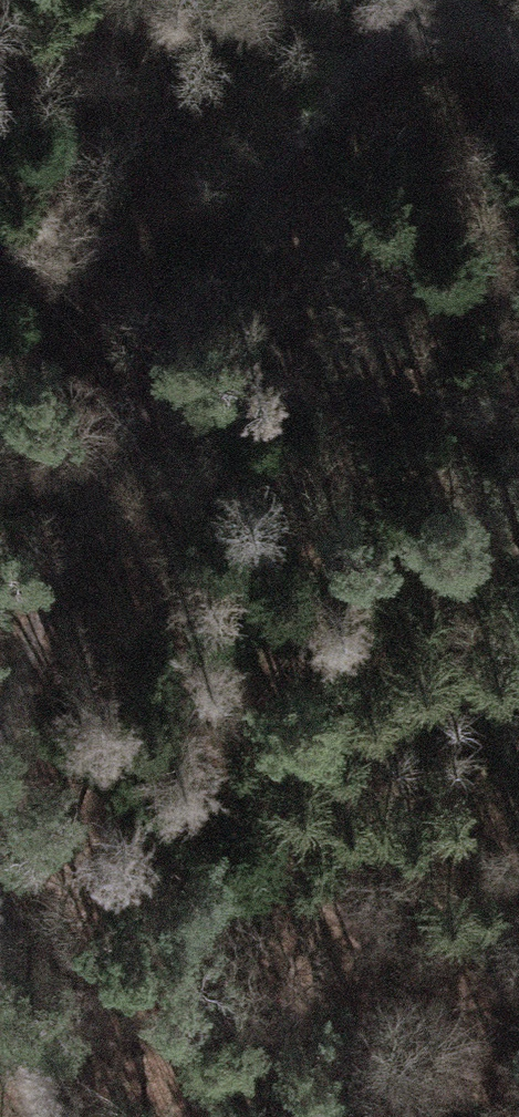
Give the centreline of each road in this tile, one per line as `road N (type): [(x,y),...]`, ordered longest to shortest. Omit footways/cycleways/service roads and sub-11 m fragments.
road 1 (track): [(395,0),(163,349),(15,697),(0,764)]
road 2 (track): [(0,936),(48,1116)]
road 3 (track): [(404,0),(518,47)]

